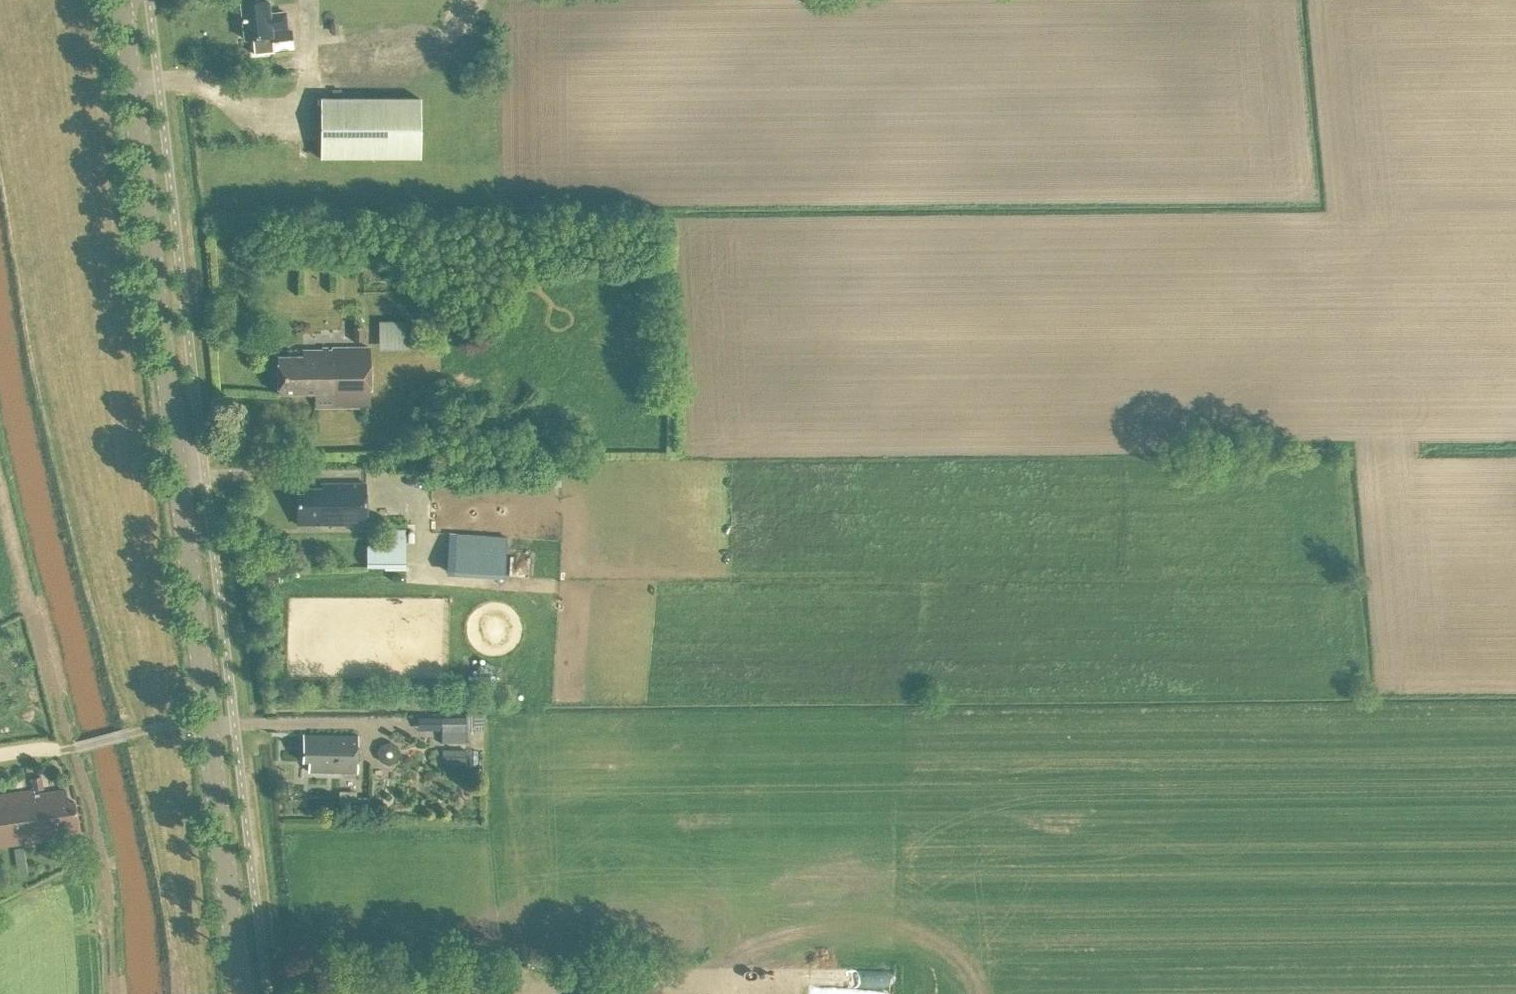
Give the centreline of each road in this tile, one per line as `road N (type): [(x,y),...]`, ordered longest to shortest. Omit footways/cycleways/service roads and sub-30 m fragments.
road 1 (secondary): [(245,993),(124,0)]

